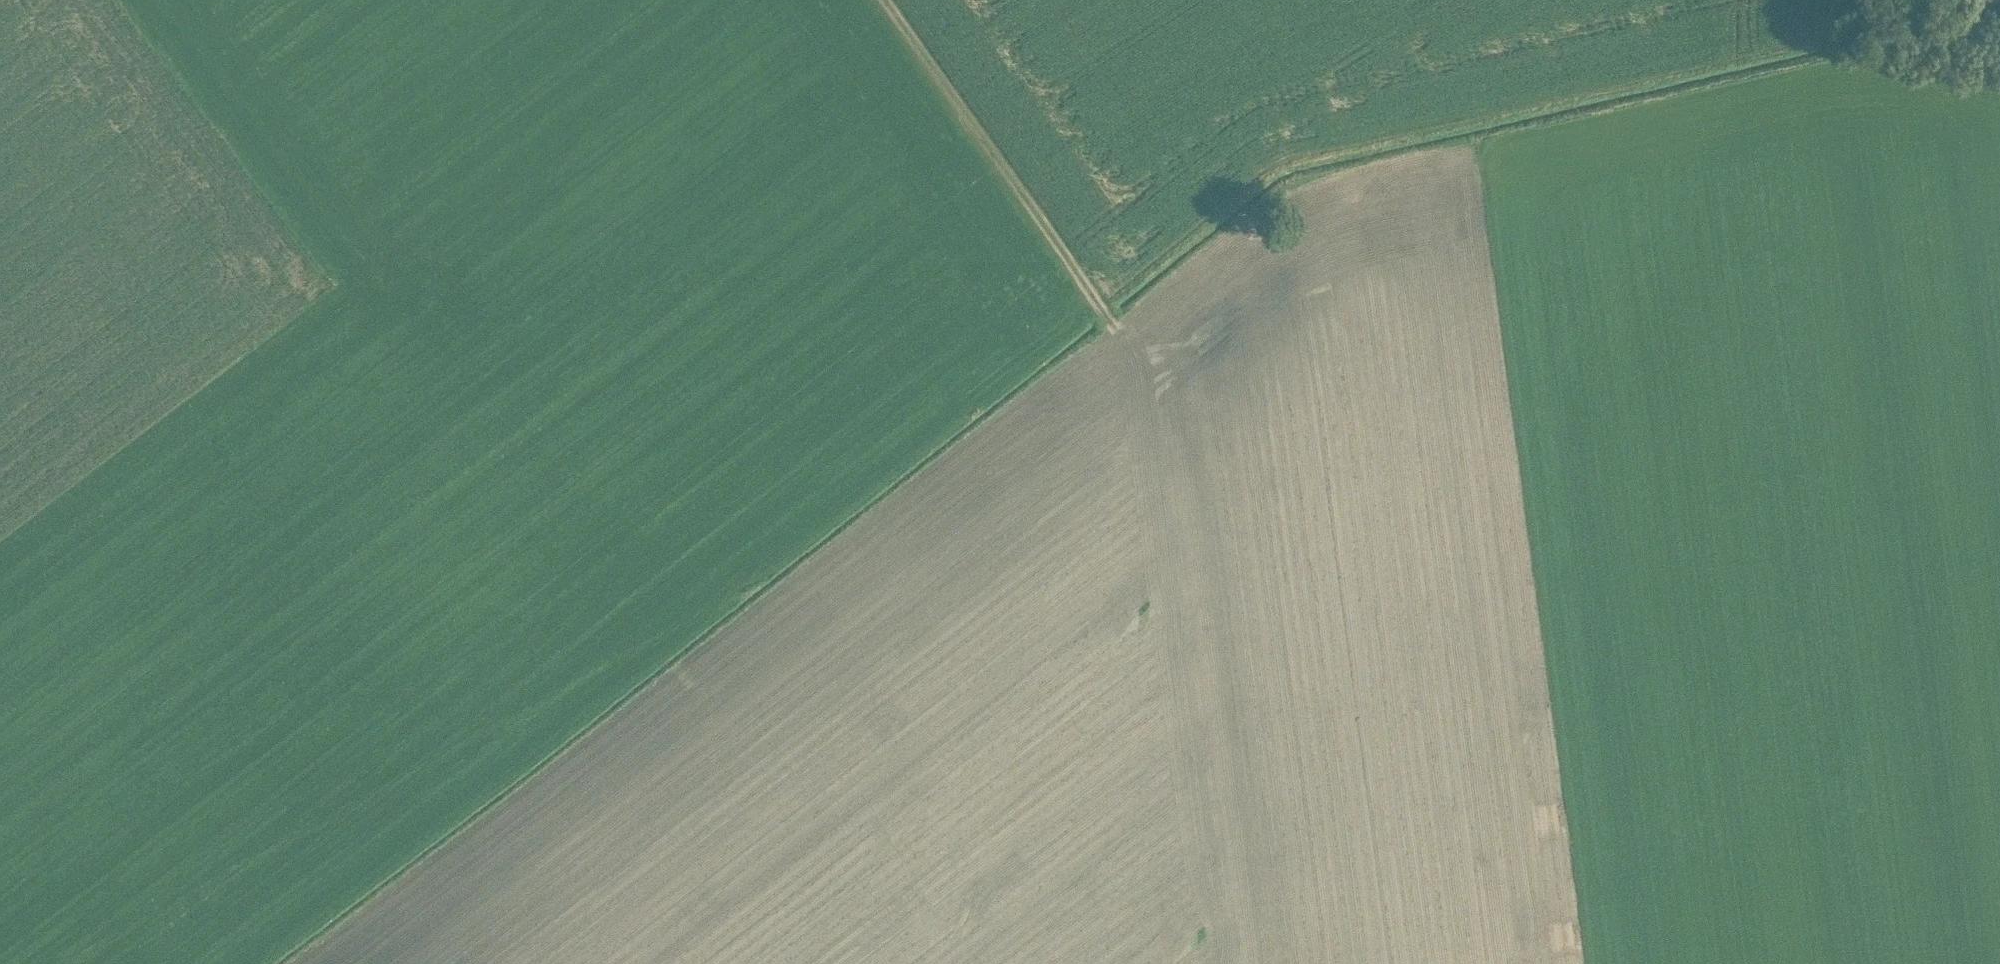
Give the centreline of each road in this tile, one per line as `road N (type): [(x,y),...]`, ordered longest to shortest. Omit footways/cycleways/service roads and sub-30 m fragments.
road 1 (track): [(884,0),(1104,310)]

